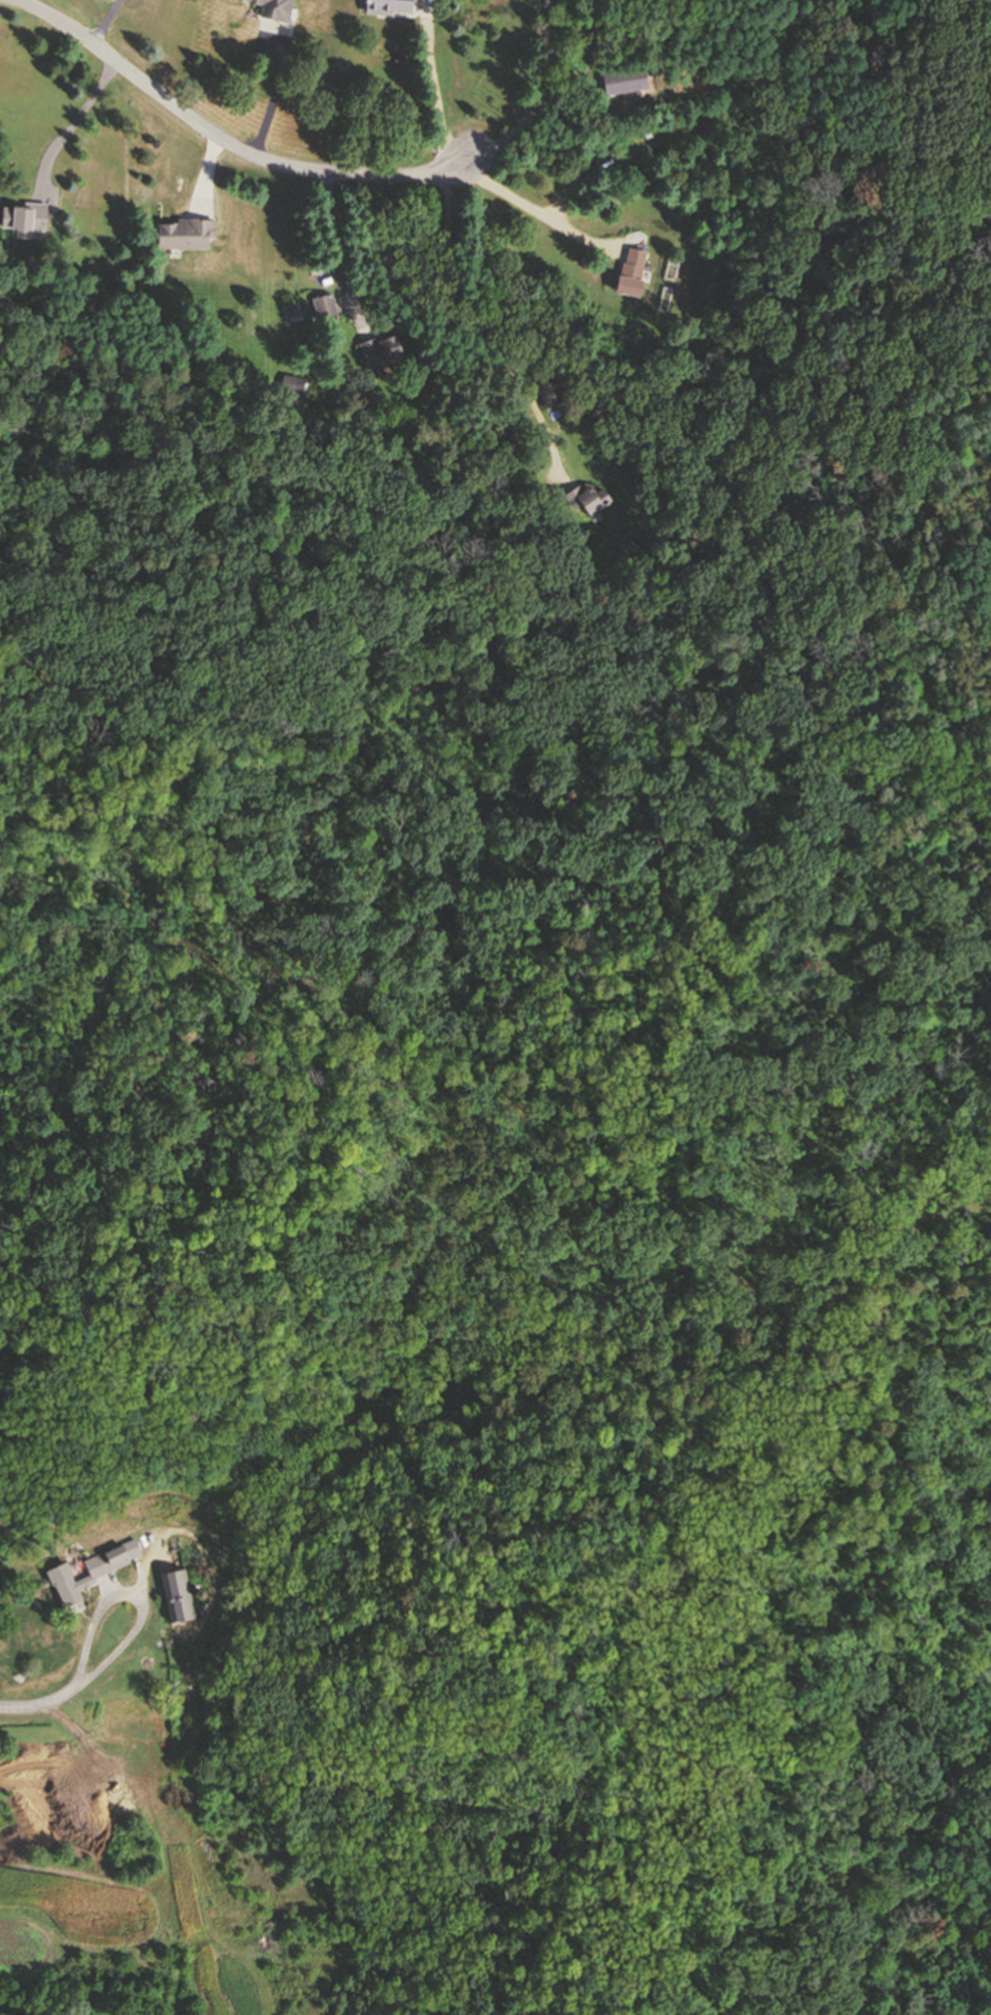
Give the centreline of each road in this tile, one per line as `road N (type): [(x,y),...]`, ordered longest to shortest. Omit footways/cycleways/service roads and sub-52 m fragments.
road 1 (residential): [(21,0),(255,155),(386,175),(428,176),(463,161)]

